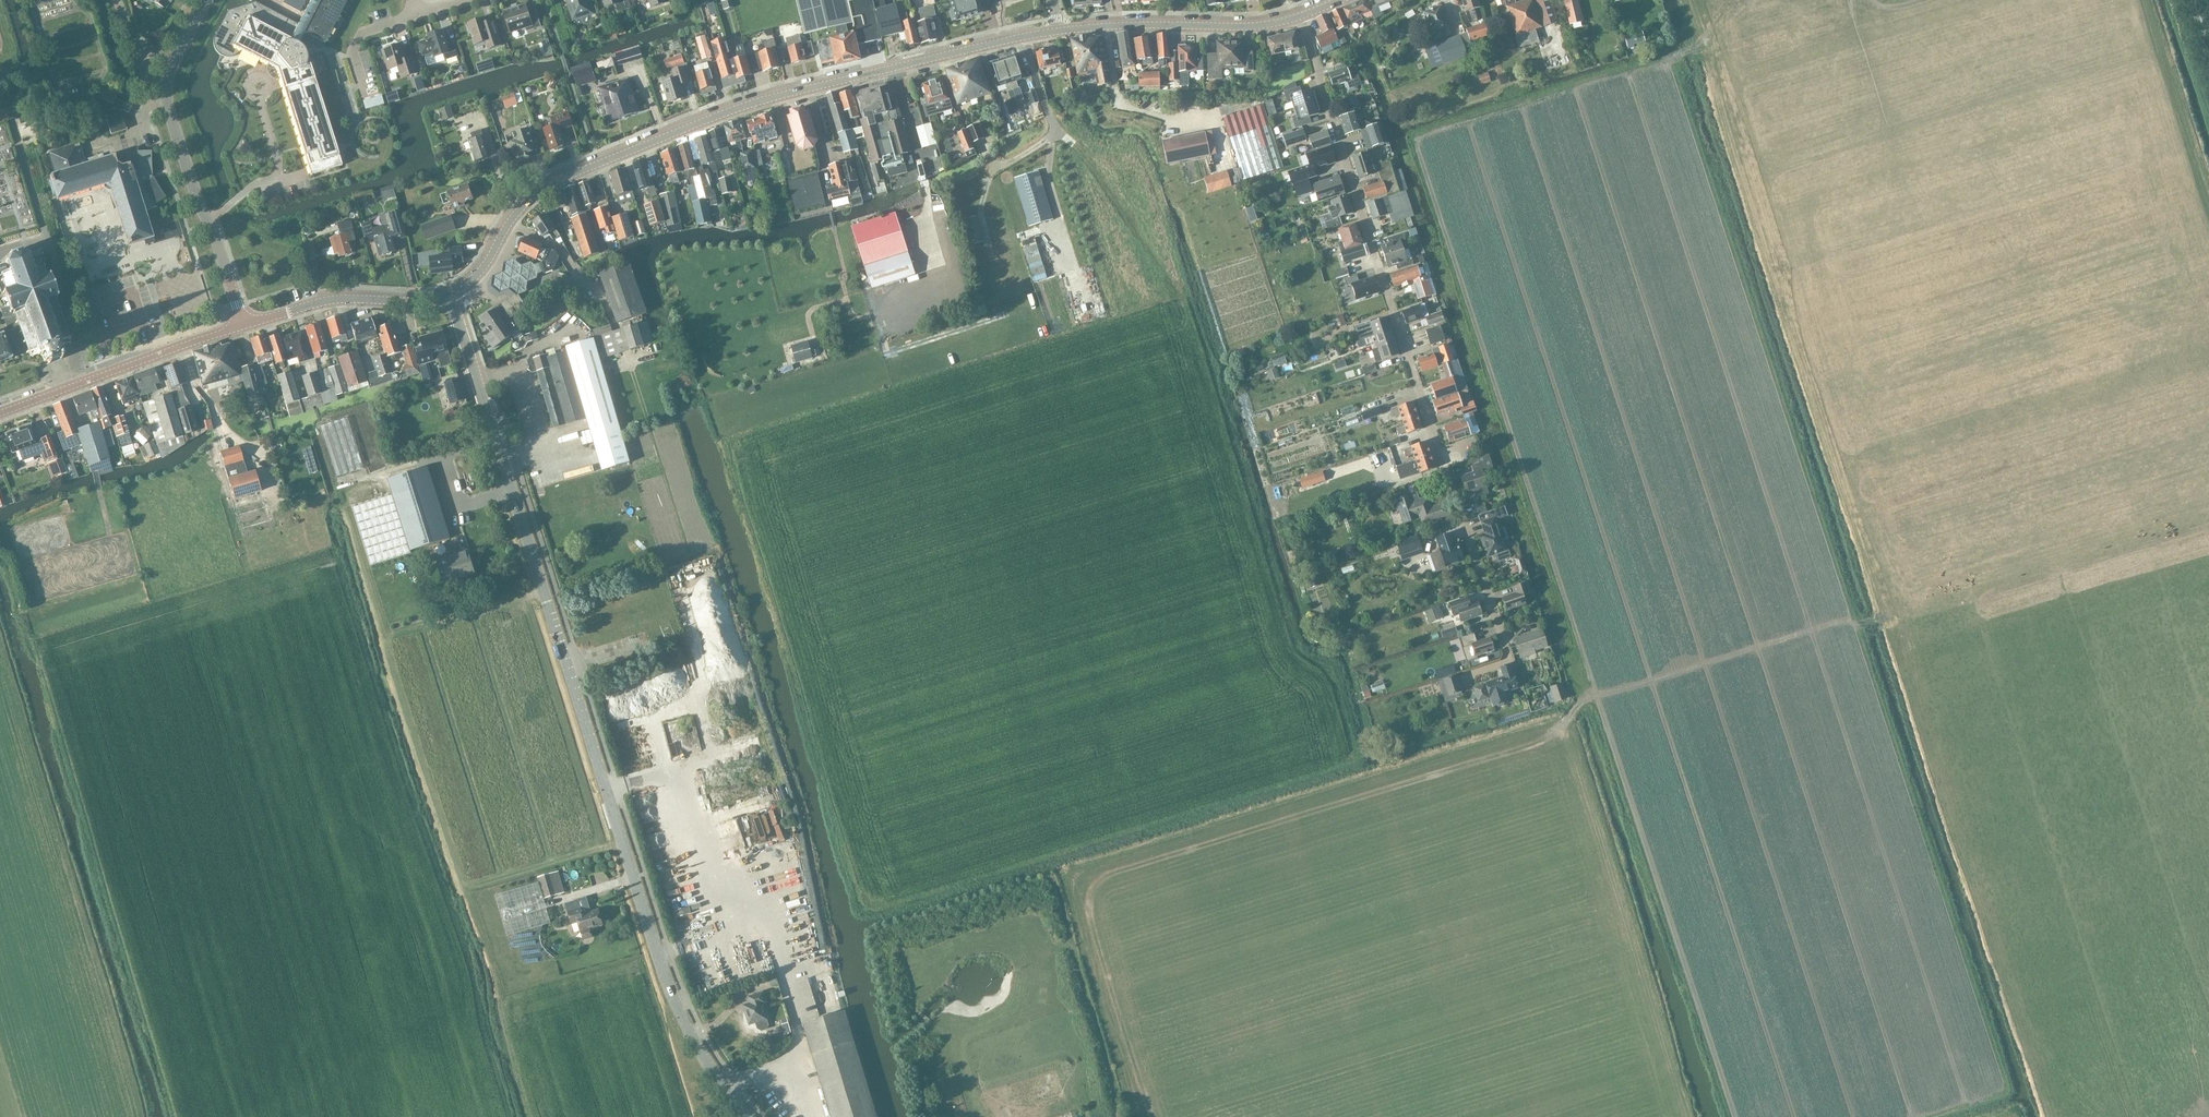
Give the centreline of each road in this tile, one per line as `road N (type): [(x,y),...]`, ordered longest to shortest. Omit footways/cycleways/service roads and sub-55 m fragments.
road 1 (unclassified): [(749,1116),(691,1038),(664,976),(450,295)]
road 2 (tertiary): [(450,295),(483,268),(519,210),(574,173),(749,104),(1060,30)]
road 3 (residential): [(1506,645),(1302,15)]
road 4 (track): [(1586,696),(1561,725),(1567,752),(1685,1116)]
road 5 (residential): [(206,0),(173,62),(167,105),(243,326)]
road 6 (tertiary): [(0,412),(243,326)]
road 7 (tertiary): [(1060,30),(1254,26),(1302,15)]
road 8 (tertiary): [(243,326),(320,301),(450,295)]

